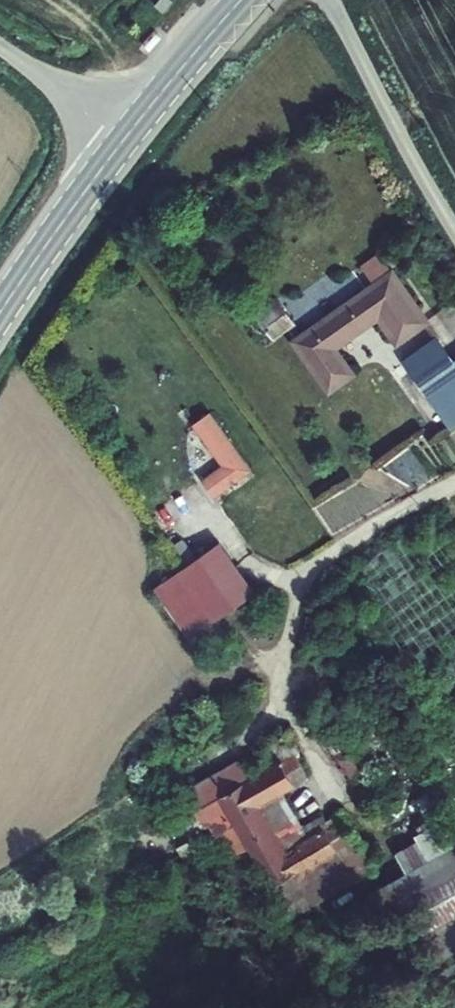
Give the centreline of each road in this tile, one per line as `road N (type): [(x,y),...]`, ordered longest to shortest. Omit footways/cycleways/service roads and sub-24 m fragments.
road 1 (unclassified): [(327,0),(454,233)]
road 2 (secondary): [(123,139),(0,312)]
road 3 (secondary): [(241,0),(123,139)]
road 4 (unclassified): [(0,47),(123,139)]

